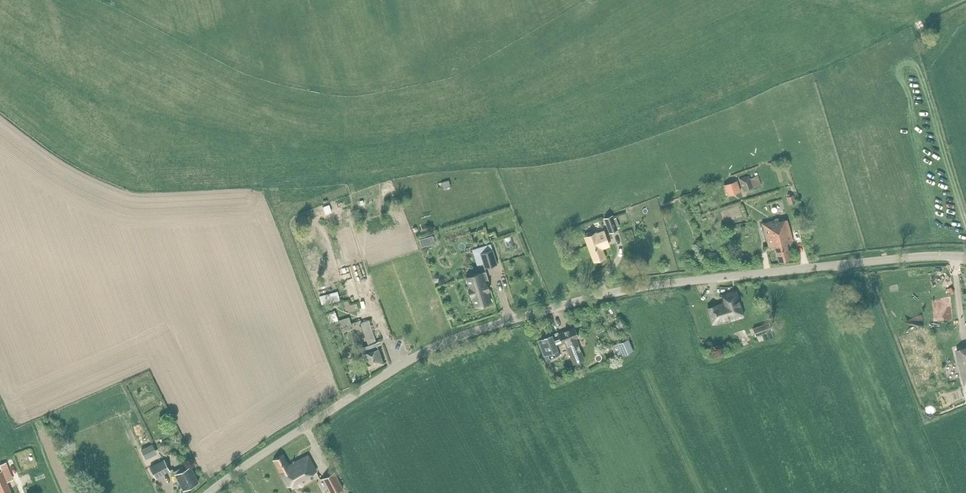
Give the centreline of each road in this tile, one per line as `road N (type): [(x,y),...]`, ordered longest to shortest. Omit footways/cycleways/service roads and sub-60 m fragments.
road 1 (unclassified): [(213,492),(430,350),(545,309),(670,283),(965,257)]

